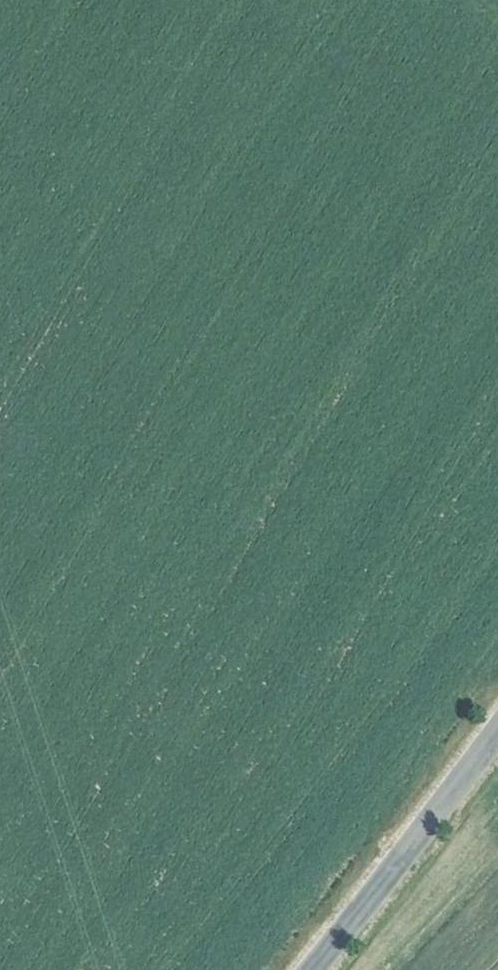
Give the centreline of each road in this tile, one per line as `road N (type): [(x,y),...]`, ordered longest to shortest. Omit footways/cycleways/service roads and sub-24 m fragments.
road 1 (tertiary): [(312,969),(497,731)]

